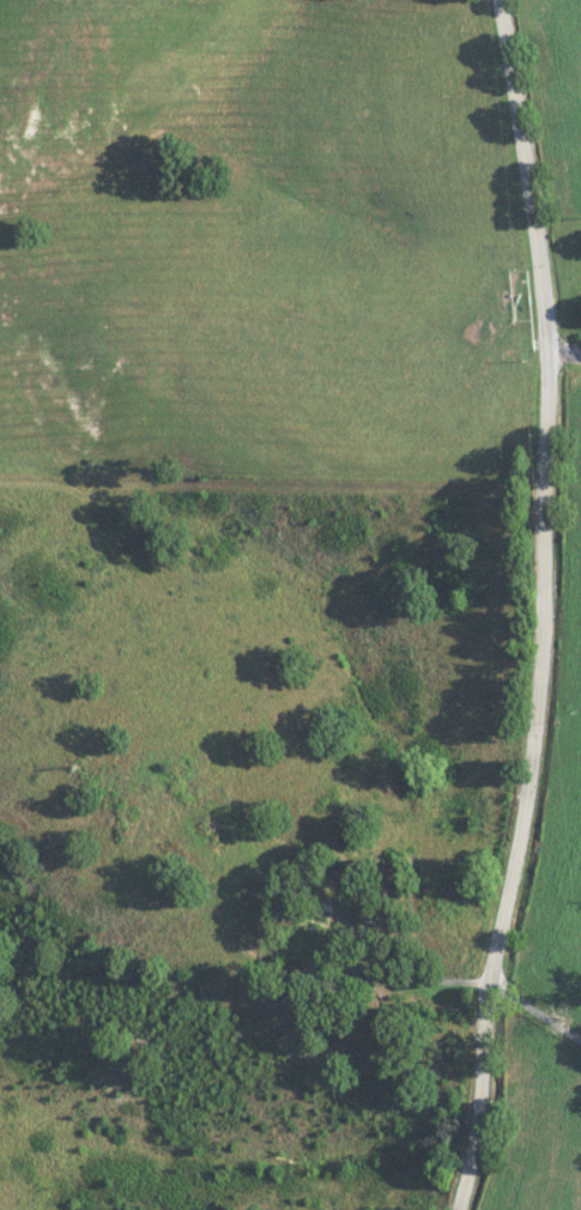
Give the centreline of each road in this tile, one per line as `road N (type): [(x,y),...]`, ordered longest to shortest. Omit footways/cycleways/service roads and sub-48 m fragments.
road 1 (residential): [(458,1209),(526,782),(543,604),(541,314),(496,0)]

